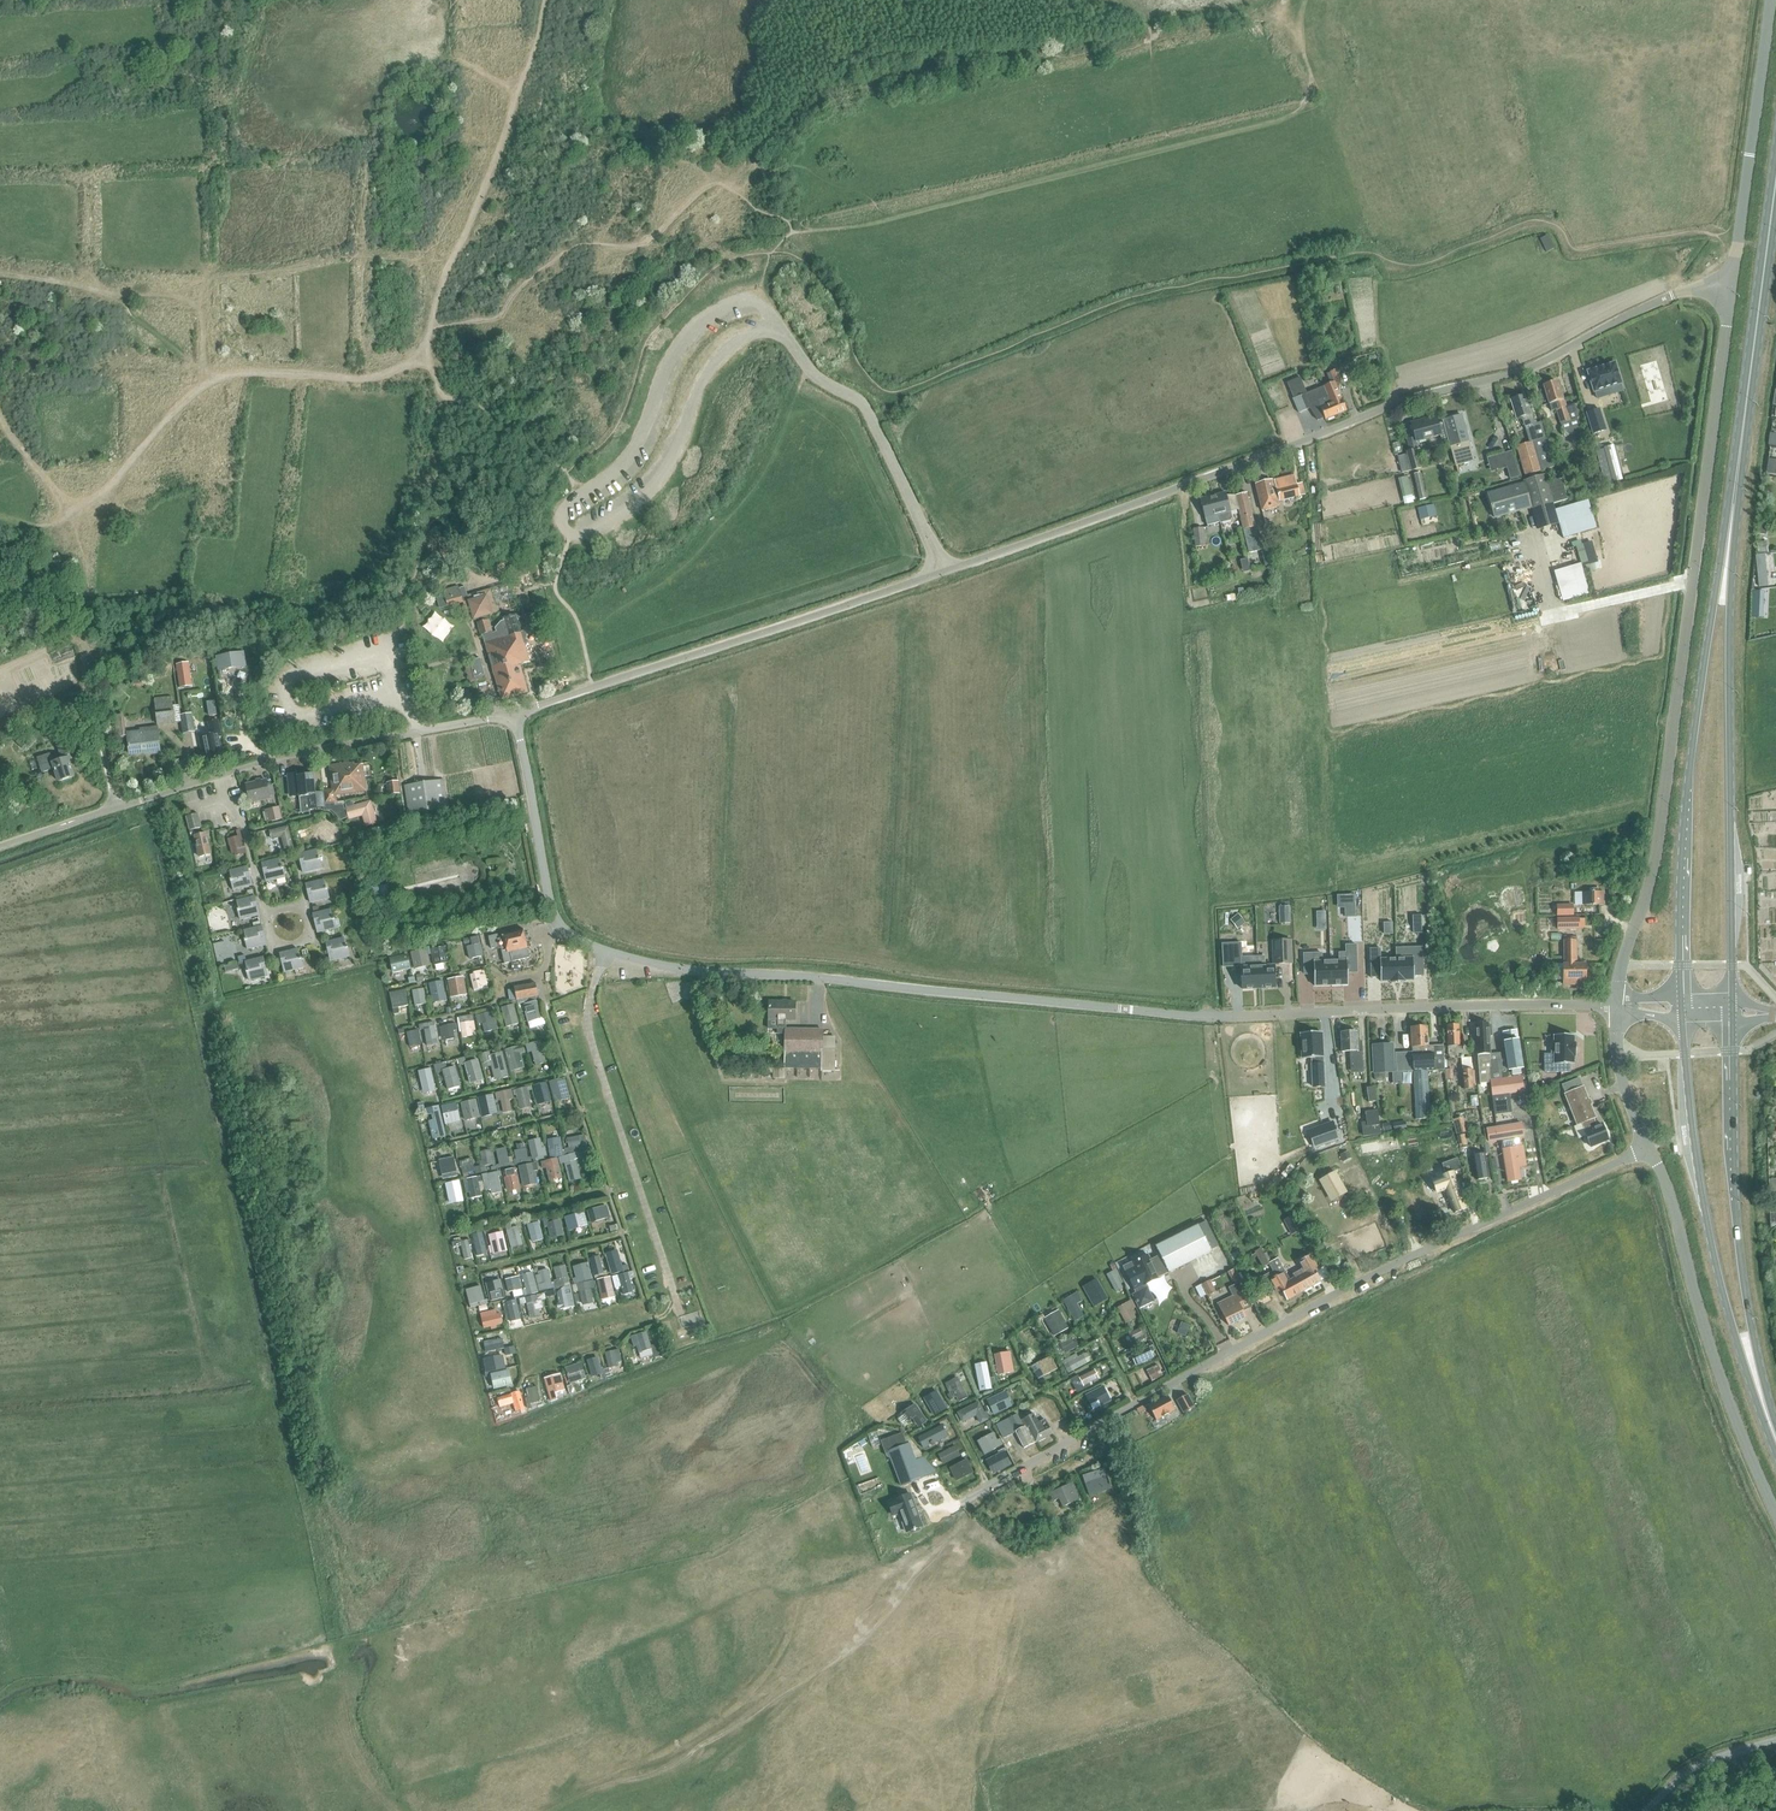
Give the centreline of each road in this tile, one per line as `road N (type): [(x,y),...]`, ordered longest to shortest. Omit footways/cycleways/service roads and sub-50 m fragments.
road 1 (unclassified): [(1736,270),(1522,371),(1393,404),(1175,488),(512,714)]
road 2 (unclassified): [(512,714),(557,920),(603,953),(681,970),(1204,1016)]
road 3 (unclassified): [(960,1505),(1353,1287),(1647,1148)]
road 4 (unclassified): [(1620,966),(1659,850),(1736,270)]
road 5 (secondary): [(1729,548),(1692,754),(1681,1009)]
road 6 (secondary): [(1733,1011),(1729,548)]
road 7 (secondary): [(1681,1009),(1706,1222),(1730,1318),(1775,1441)]
road 8 (secondary): [(1775,1440),(1738,1205),(1733,1011)]
road 9 (unclassified): [(1615,1005),(1204,1016)]
road 10 (unclassified): [(119,806),(269,760),(512,714)]
road 11 (unclassified): [(1775,1512),(1711,1351),(1671,1201),(1647,1148)]
road 12 (secondary): [(1729,548),(1775,192)]
road 13 (track): [(0,272),(192,300),(209,314),(208,382)]
road 14 (unclassified): [(1736,270),(1773,0)]
road 15 (track): [(208,382),(236,372),(378,375),(427,354)]
road 16 (unclassified): [(1645,1810),(1709,1759),(1775,1740)]
road 17 (track): [(0,414),(70,517)]

